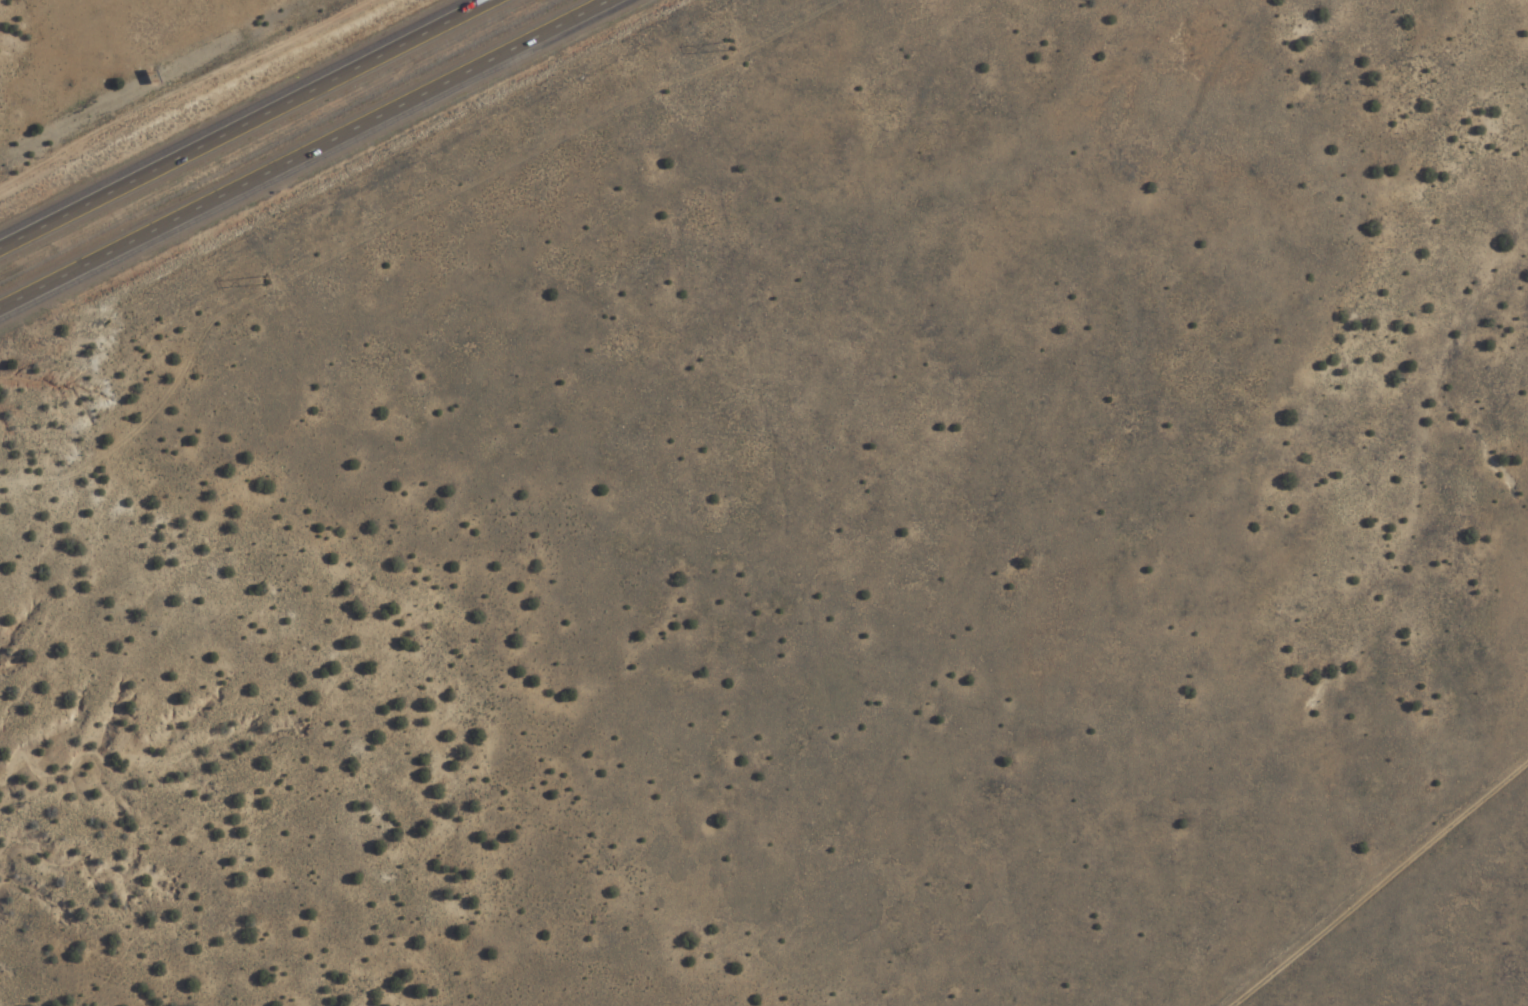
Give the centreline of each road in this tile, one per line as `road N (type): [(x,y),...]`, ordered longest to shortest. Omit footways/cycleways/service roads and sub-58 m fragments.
road 1 (motorway): [(0,316),(618,0)]
road 2 (motorway): [(491,0),(0,247)]

